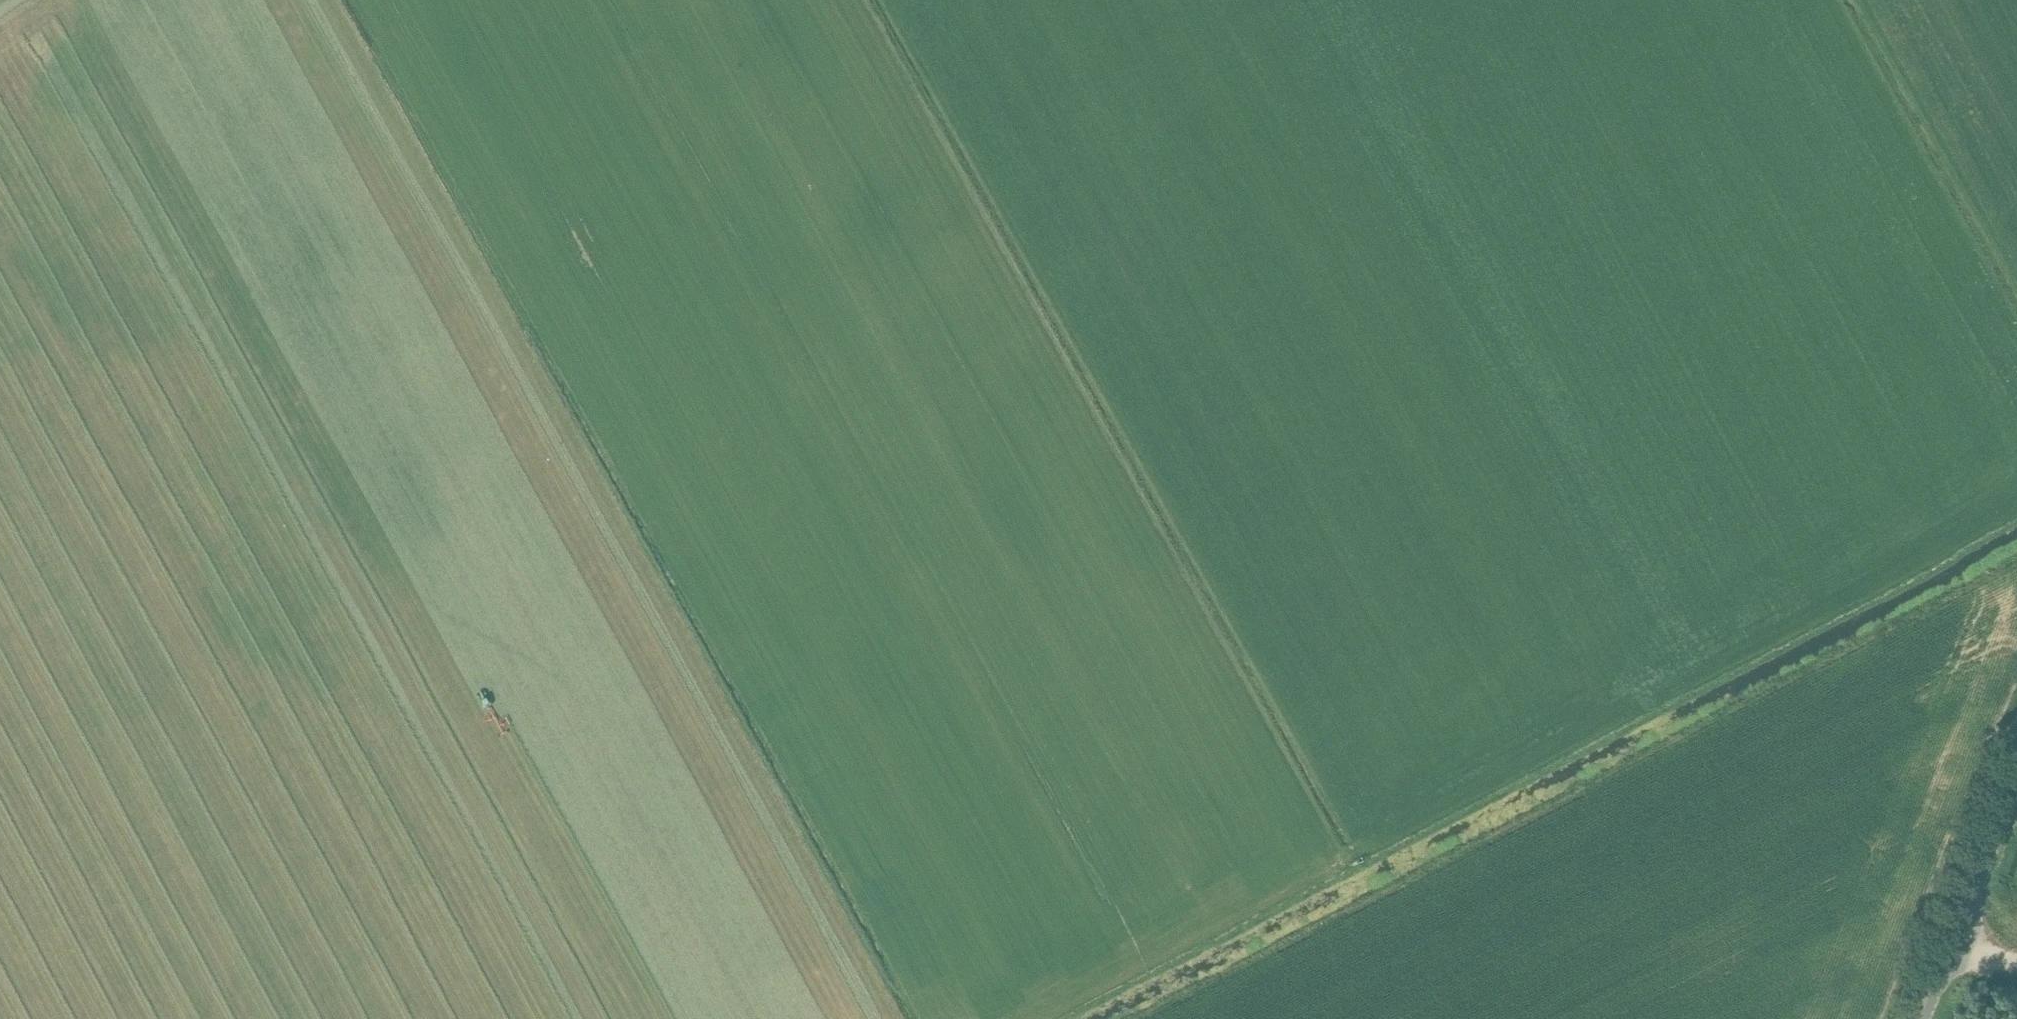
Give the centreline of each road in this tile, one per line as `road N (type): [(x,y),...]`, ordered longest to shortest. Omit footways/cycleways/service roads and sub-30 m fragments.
road 1 (tertiary): [(1919,1018),(2016,772)]

